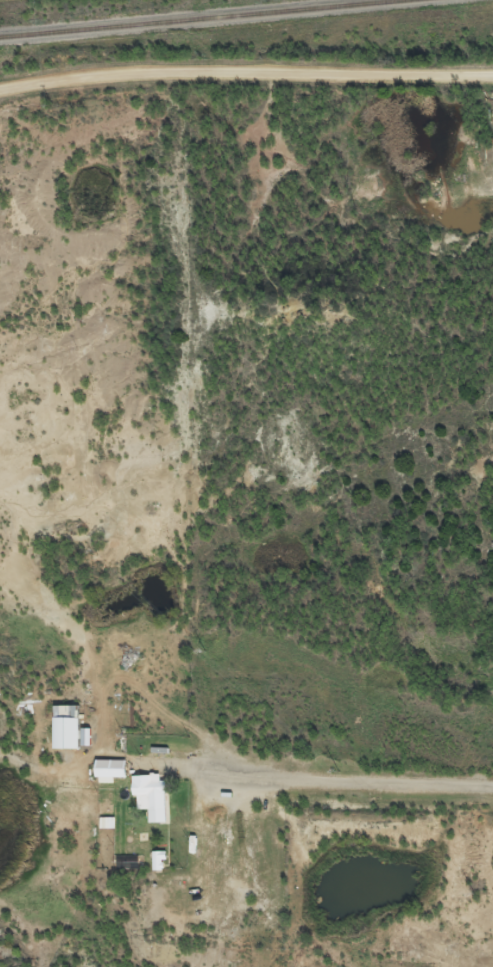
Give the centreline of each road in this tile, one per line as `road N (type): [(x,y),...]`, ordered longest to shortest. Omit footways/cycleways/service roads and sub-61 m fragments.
road 1 (residential): [(492,78),(0,97)]

